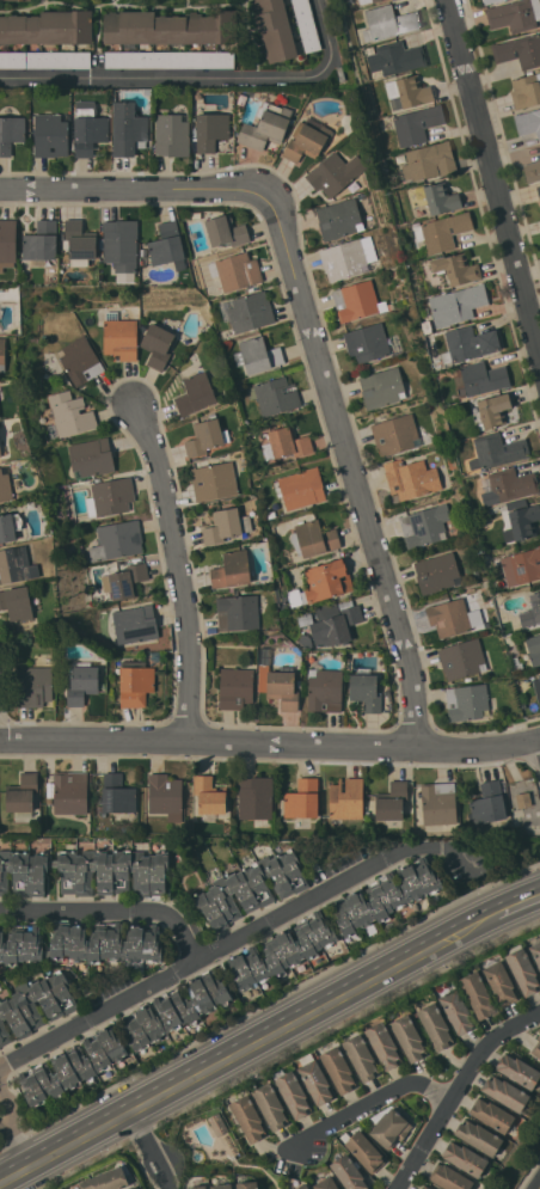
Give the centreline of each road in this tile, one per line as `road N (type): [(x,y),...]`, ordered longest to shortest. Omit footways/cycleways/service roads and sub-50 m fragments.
road 1 (tertiary): [(0,1181),(487,917)]
road 2 (residential): [(282,219),(407,646),(418,747)]
road 3 (residential): [(539,743),(474,749),(0,742)]
road 4 (residential): [(0,1070),(386,859),(434,848),(461,856),(468,872)]
road 5 (residential): [(539,345),(449,0)]
road 6 (residential): [(136,405),(183,571),(192,741)]
road 7 (residential): [(282,219),(265,194),(247,189),(0,189)]
road 8 (residential): [(539,1017),(503,1034),(477,1060),(399,1188)]
road 9 (residential): [(0,911),(159,912),(201,960)]
road 10 (residential): [(452,1103),(424,1086),(401,1086),(290,1148)]

